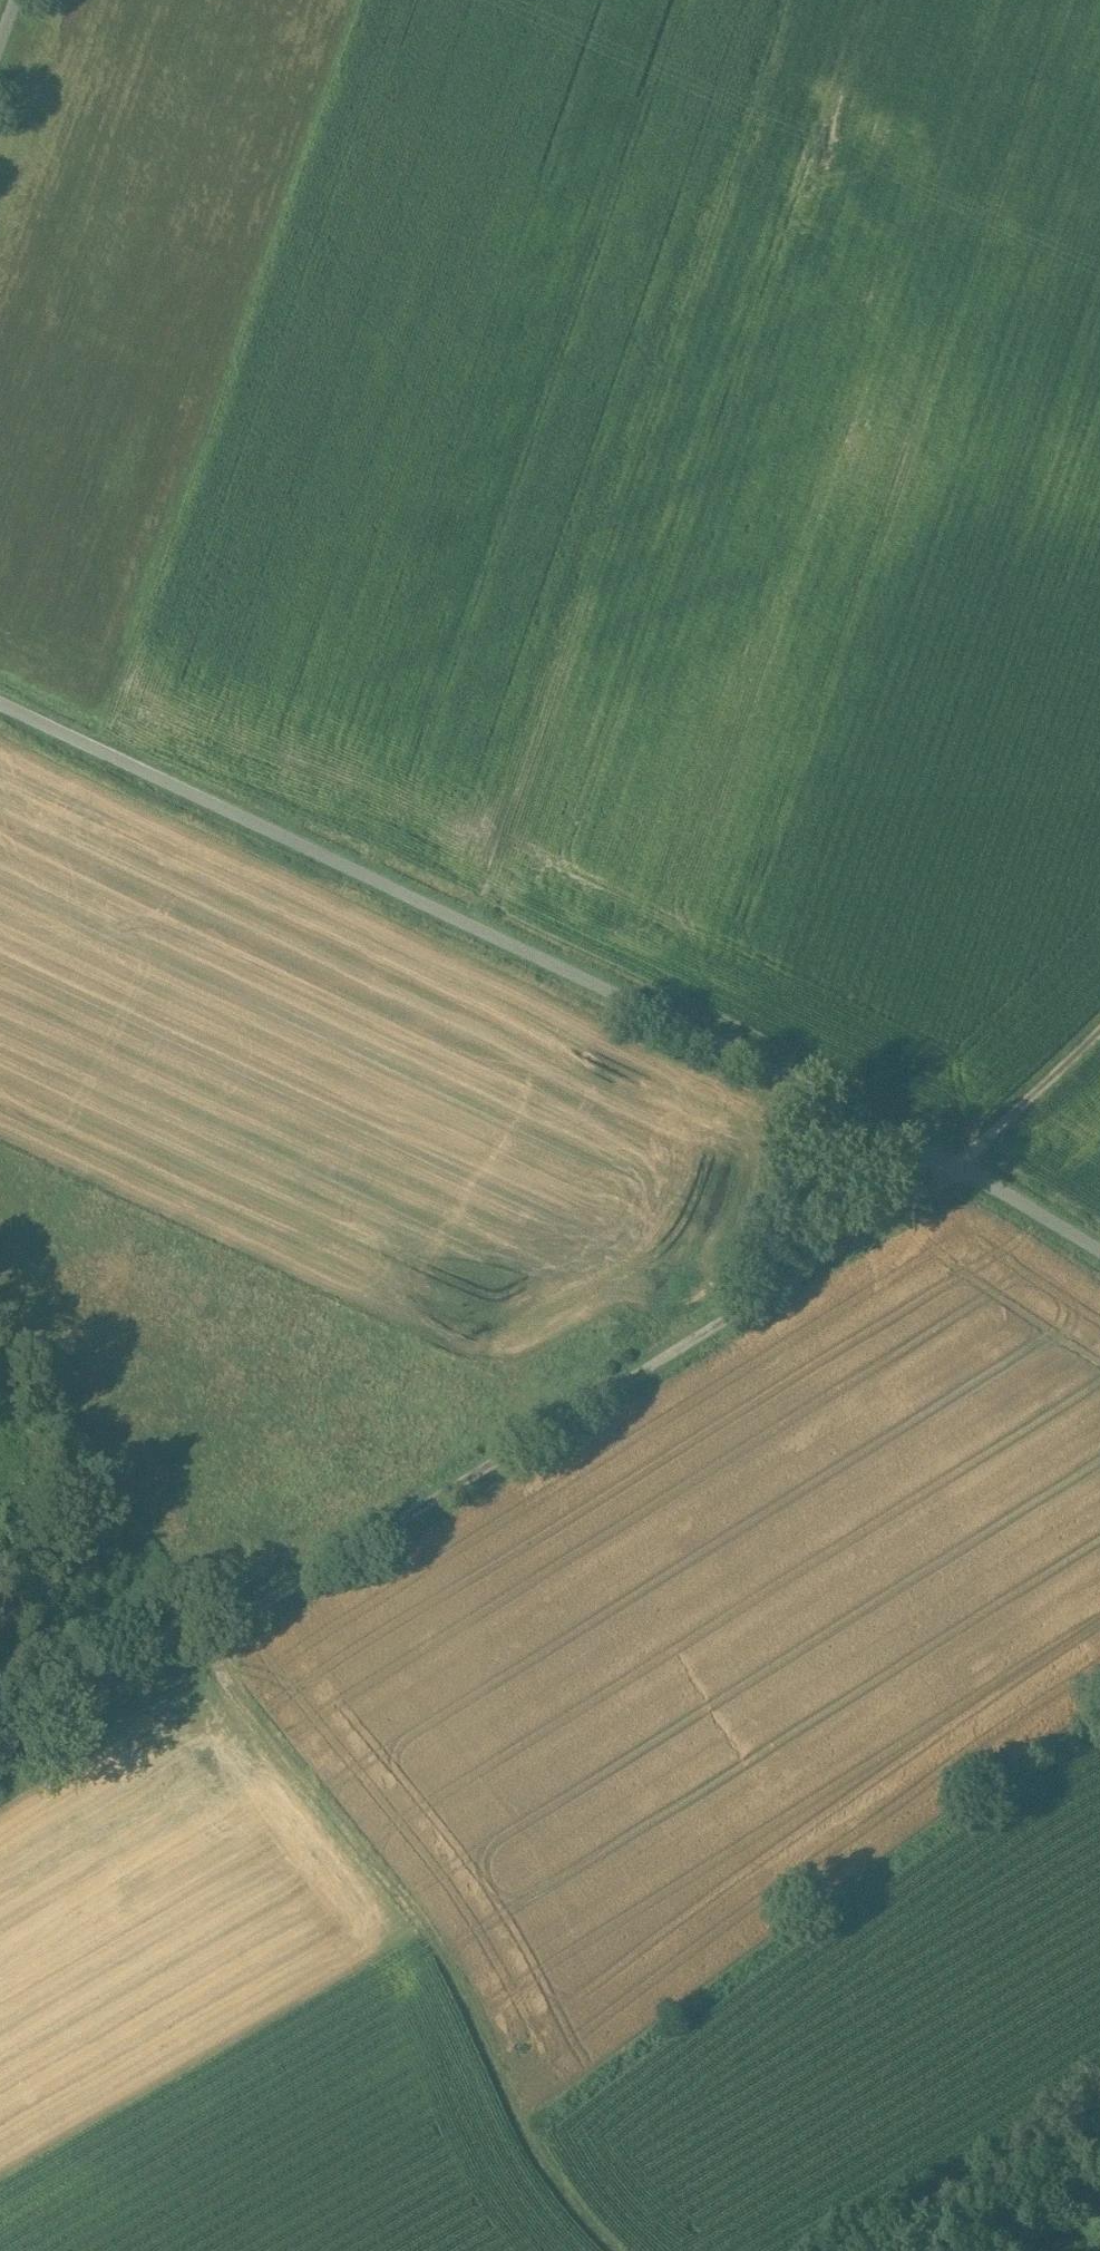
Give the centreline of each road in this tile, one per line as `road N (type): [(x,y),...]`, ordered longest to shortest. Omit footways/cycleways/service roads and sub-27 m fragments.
road 1 (unclassified): [(0,706),(959,1165),(1099,1253)]
road 2 (track): [(959,1165),(843,1251),(0,1767)]
road 3 (track): [(203,1641),(423,1928),(545,2170),(612,2250)]
road 4 (track): [(959,1165),(1099,1032)]

